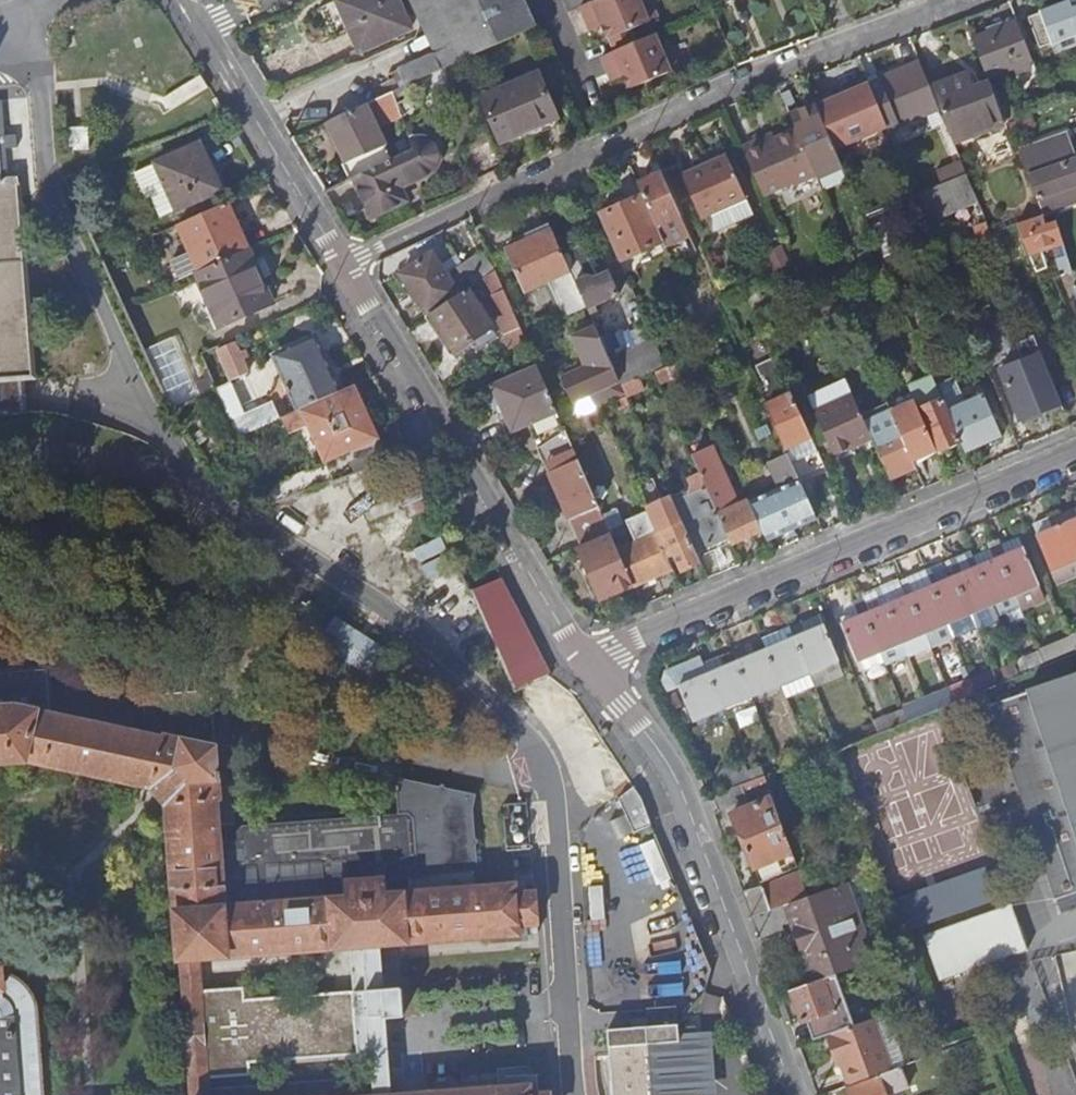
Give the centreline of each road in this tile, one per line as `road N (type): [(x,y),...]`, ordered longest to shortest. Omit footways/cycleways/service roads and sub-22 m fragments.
road 1 (residential): [(978,0),(737,89),(342,264)]
road 2 (residential): [(578,1094),(558,809),(548,784),(259,725)]
road 3 (residential): [(592,666),(1075,460)]
road 4 (residential): [(795,1094),(678,785),(592,666)]
road 5 (residential): [(342,264),(592,666)]
road 6 (residential): [(197,26),(342,264)]

